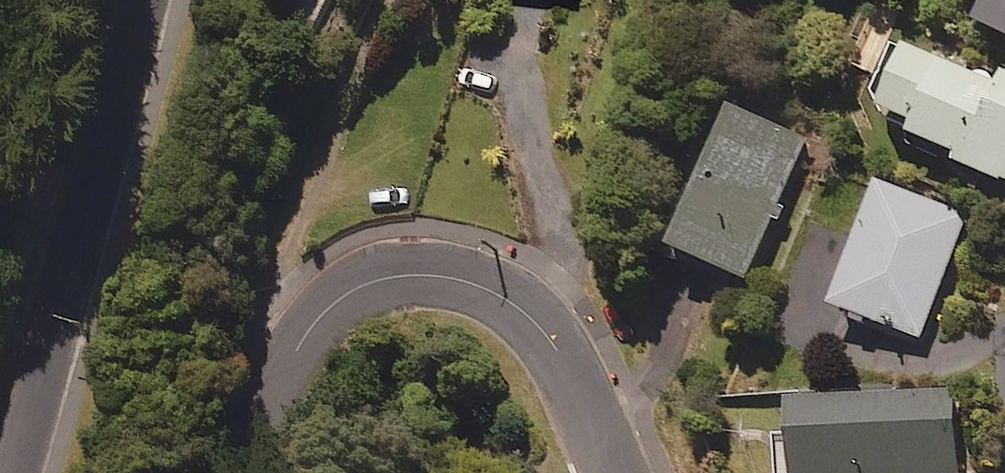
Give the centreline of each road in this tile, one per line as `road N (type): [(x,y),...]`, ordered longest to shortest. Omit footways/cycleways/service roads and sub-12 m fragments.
road 1 (residential): [(236,472),(293,340),(320,304),(359,281),(404,271),(453,274),(531,315),(560,353),(610,472)]
road 2 (residential): [(15,472),(137,0)]

